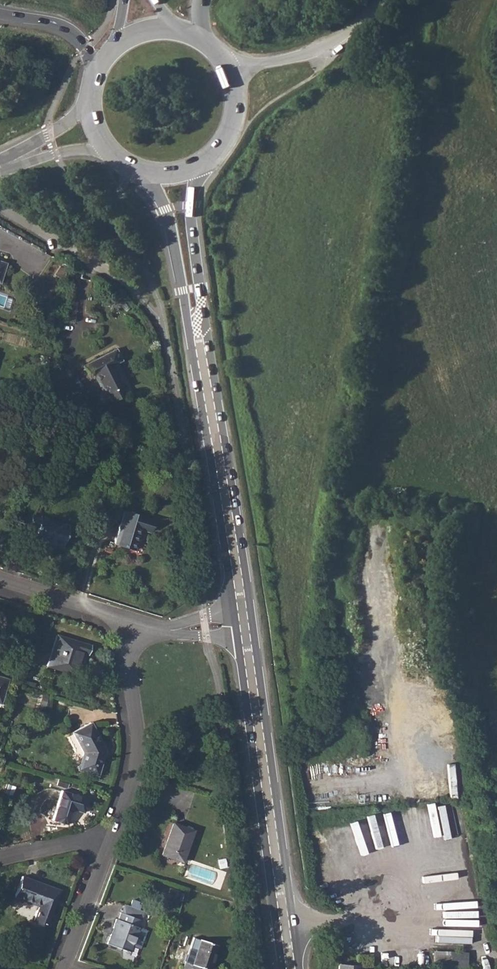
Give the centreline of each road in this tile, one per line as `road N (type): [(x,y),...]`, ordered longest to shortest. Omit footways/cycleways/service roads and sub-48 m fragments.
road 1 (secondary): [(255,623),(194,238),(204,164)]
road 2 (secondary): [(150,177),(179,253),(233,627)]
road 3 (secondary): [(301,968),(255,623)]
road 4 (secondary): [(233,627),(279,968)]
road 5 (residential): [(124,619),(134,777),(108,850)]
road 6 (unclassified): [(386,0),(314,52),(226,64)]
road 7 (residential): [(124,619),(0,579)]
road 8 (residential): [(108,850),(62,968)]
road 9 (motorway): [(0,13),(69,28),(85,43),(96,71)]

